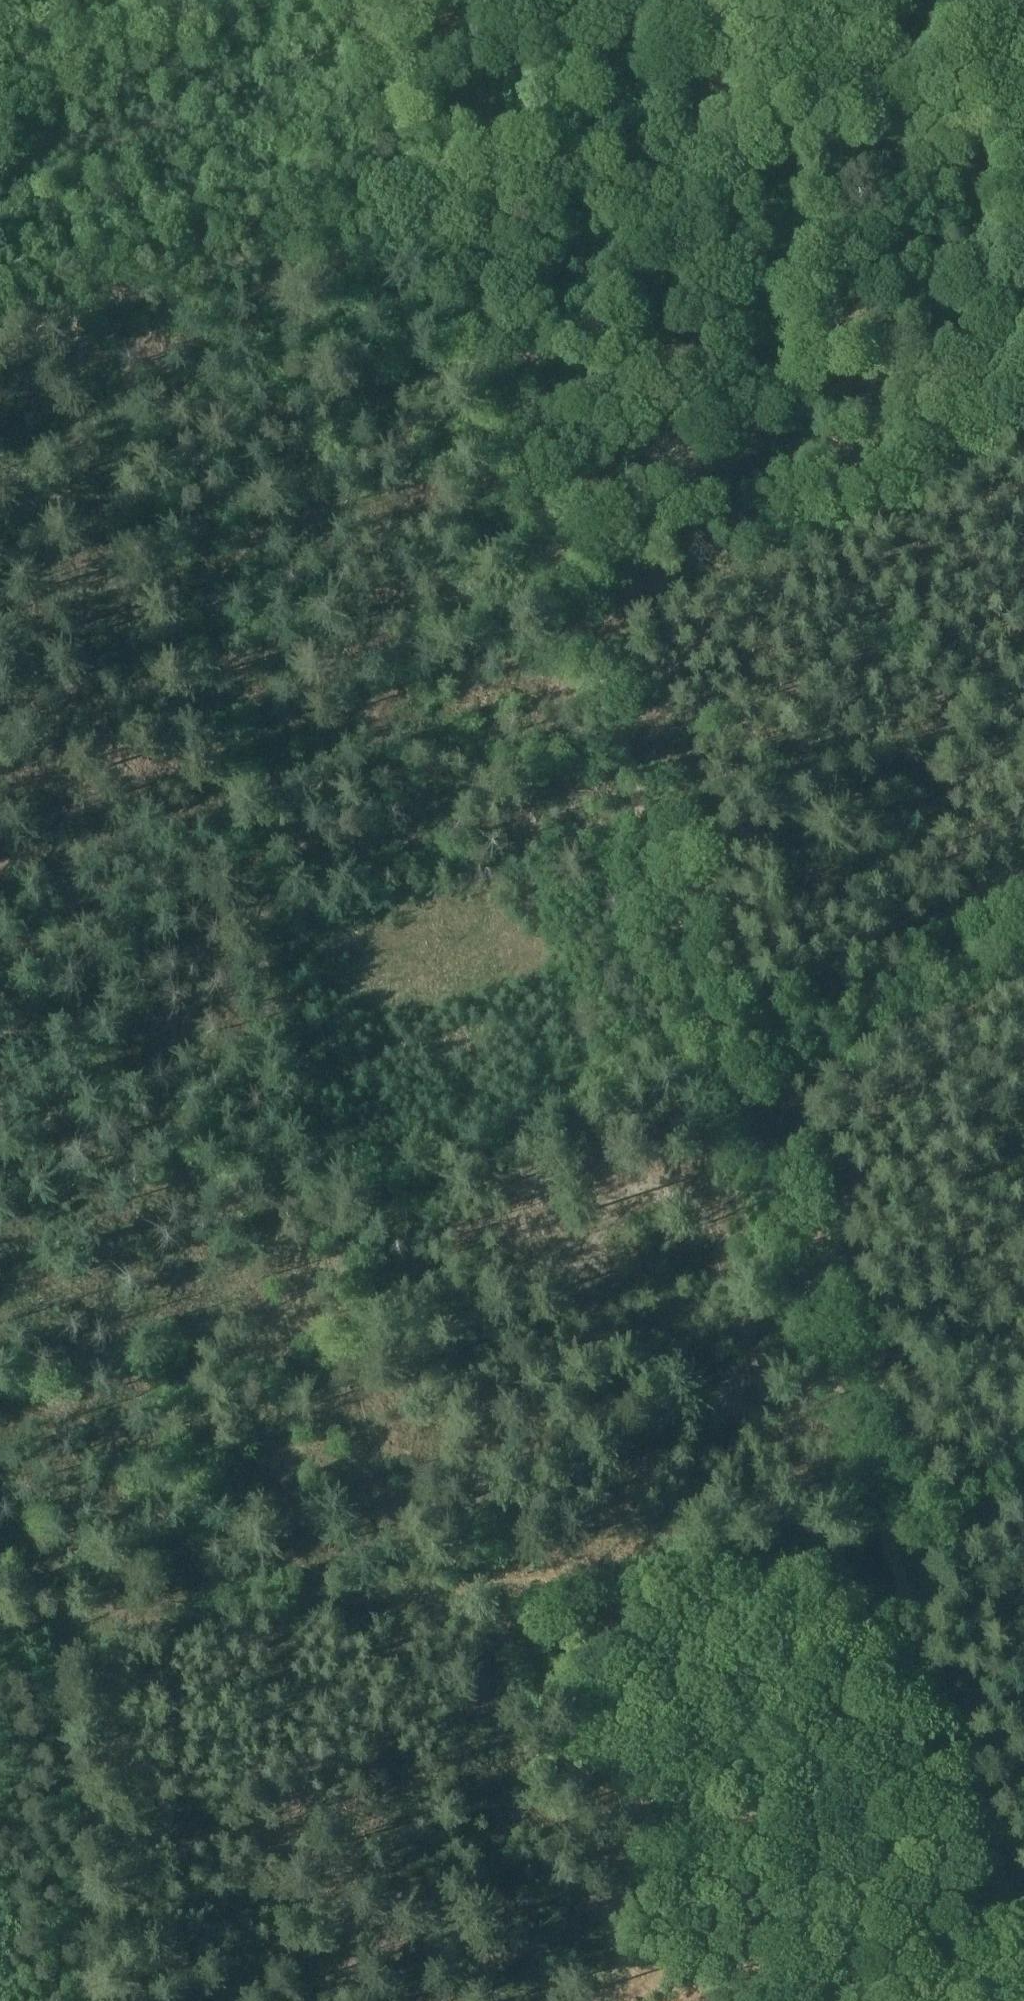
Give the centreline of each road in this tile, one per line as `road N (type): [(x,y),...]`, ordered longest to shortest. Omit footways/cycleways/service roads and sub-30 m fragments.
road 1 (track): [(420,197),(1023,14)]
road 2 (track): [(0,332),(420,197)]
road 3 (track): [(420,197),(357,0)]

